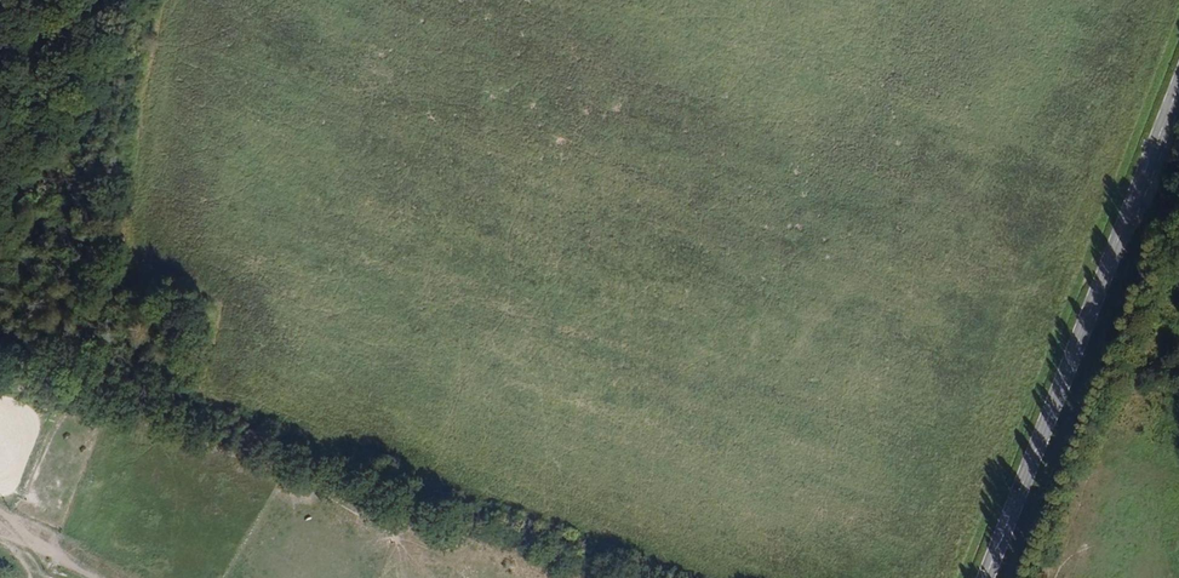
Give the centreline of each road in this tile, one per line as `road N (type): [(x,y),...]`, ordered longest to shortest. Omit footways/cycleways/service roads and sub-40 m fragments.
road 1 (secondary): [(991,577),(1178,105)]

